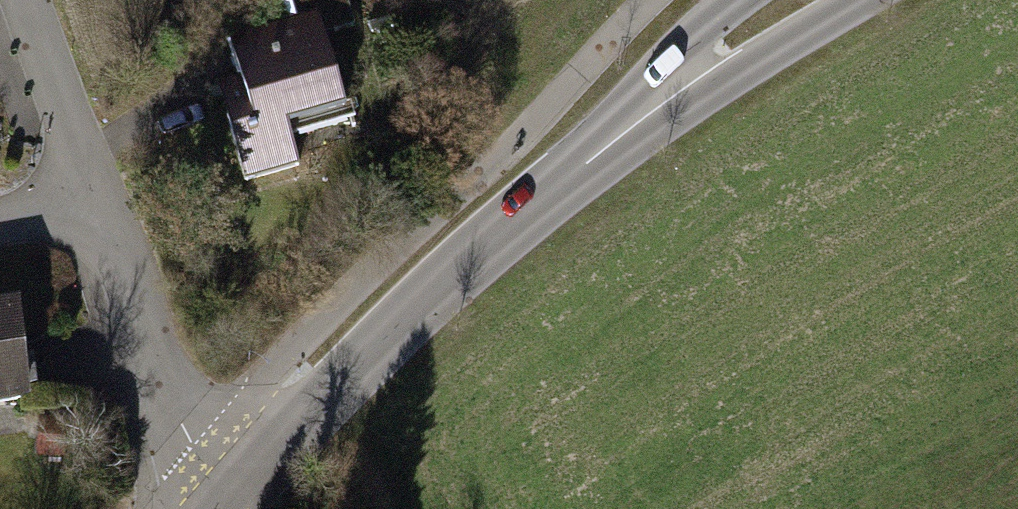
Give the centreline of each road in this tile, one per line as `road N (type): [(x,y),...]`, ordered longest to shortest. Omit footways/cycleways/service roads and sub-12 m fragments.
road 1 (secondary): [(614,140),(419,307),(239,501)]
road 2 (residential): [(239,501),(199,456),(159,382),(99,200)]
road 3 (secondary): [(614,140),(869,0)]
road 4 (residential): [(99,200),(34,0)]
road 5 (secondary): [(739,0),(701,31),(614,140)]

